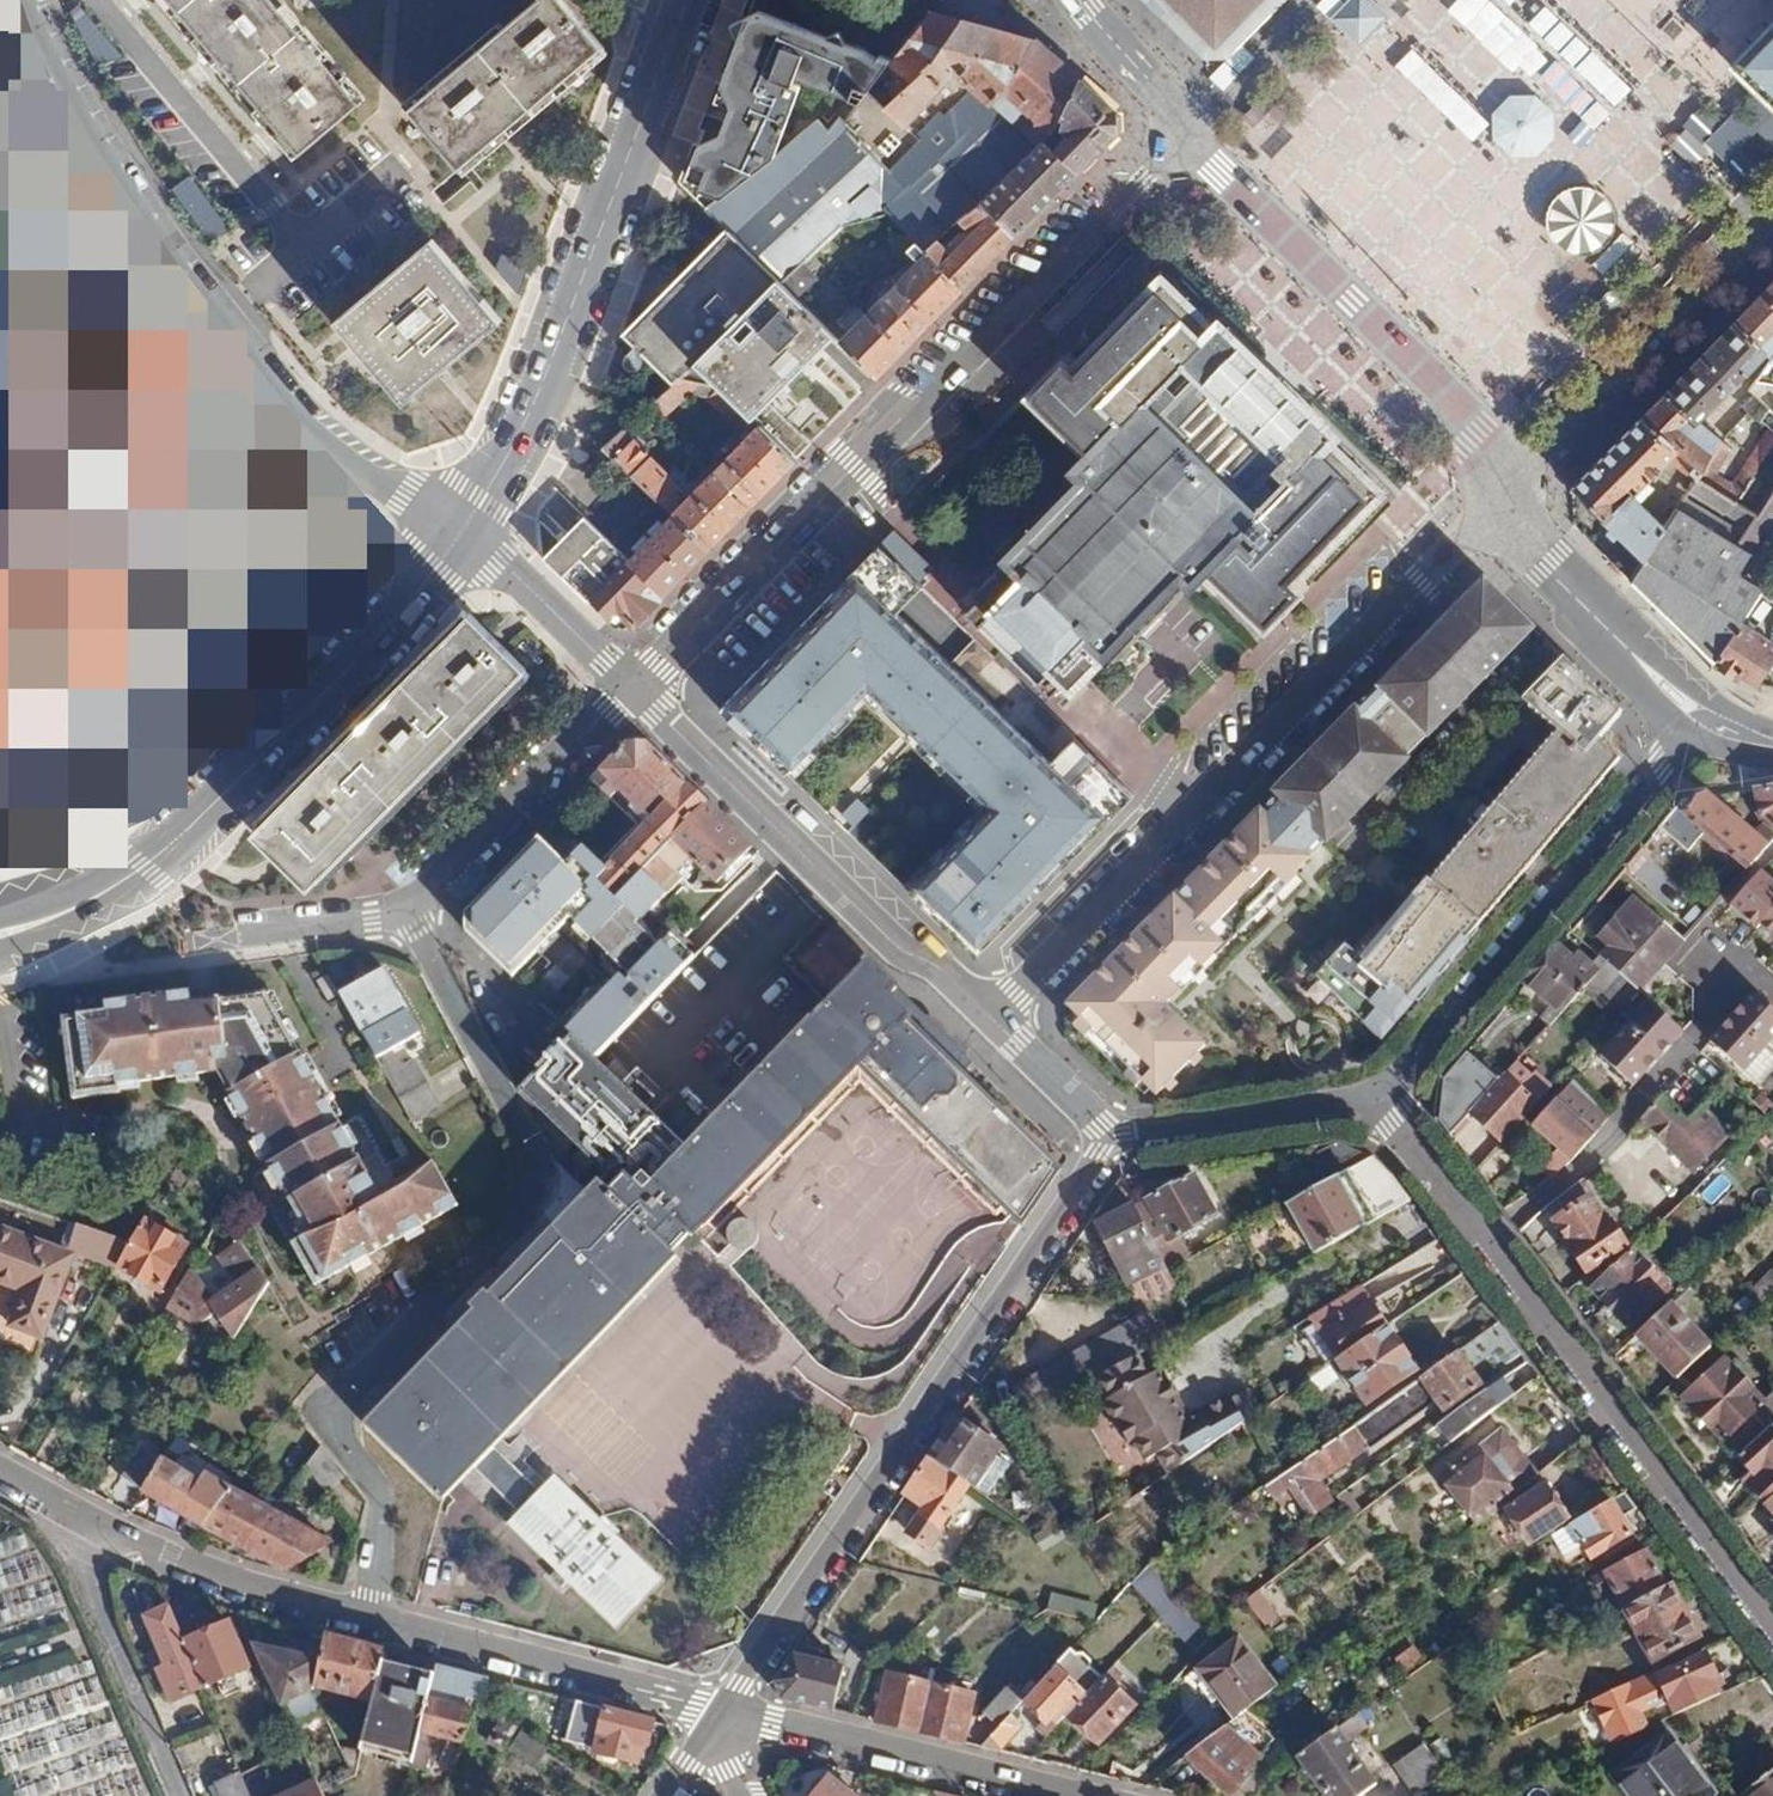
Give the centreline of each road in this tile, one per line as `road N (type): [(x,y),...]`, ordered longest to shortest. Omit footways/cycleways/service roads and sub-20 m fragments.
road 1 (residential): [(407,913),(532,1139),(541,1186),(339,1407),(340,1434),(380,1490),(366,1624)]
road 2 (residential): [(1188,131),(634,689)]
road 3 (residential): [(994,1019),(1514,490)]
road 4 (residential): [(463,535),(350,467),(195,294),(81,114),(24,0)]
road 5 (residential): [(1112,1137),(726,1717)]
road 6 (tertiary): [(687,0),(536,409),(463,535)]
road 7 (tertiary): [(463,535),(244,779),(147,865),(73,909)]
road 8 (tertiary): [(1772,1644),(1480,1244)]
road 9 (residential): [(994,1019),(944,971),(886,936),(634,689)]
road 10 (tertiary): [(1514,490),(1490,433),(1188,131)]
road 11 (tertiary): [(1694,737),(1380,1101)]
road 12 (residential): [(1707,922),(1745,989),(1614,1142),(1480,1244)]
road 13 (residential): [(366,1624),(726,1717)]
road 14 (residential): [(1514,490),(1772,232)]
road 15 (residential): [(726,1717),(1076,1795)]
road 16 (residential): [(634,689),(407,913)]
road 17 (residential): [(94,1522),(256,1594),(366,1624)]
road 18 (residential): [(182,1795),(94,1586),(94,1522)]
road 19 (residential): [(1380,1101),(1112,1137)]
road 20 (residential): [(634,689),(463,535)]
road 21 (residential): [(1319,0),(1188,131)]
road 22 (tertiary): [(1480,1244),(1380,1101)]
road 23 (tertiary): [(1188,131),(1078,0)]
road 24 (tertiary): [(1605,626),(1533,553),(1514,490)]
road 25 (residential): [(1112,1137),(994,1019)]
road 26 (residential): [(407,913),(245,934)]
road 27 (tertiary): [(1605,626),(1662,710),(1694,737)]
road 28 (tertiary): [(1720,705),(1605,626)]

